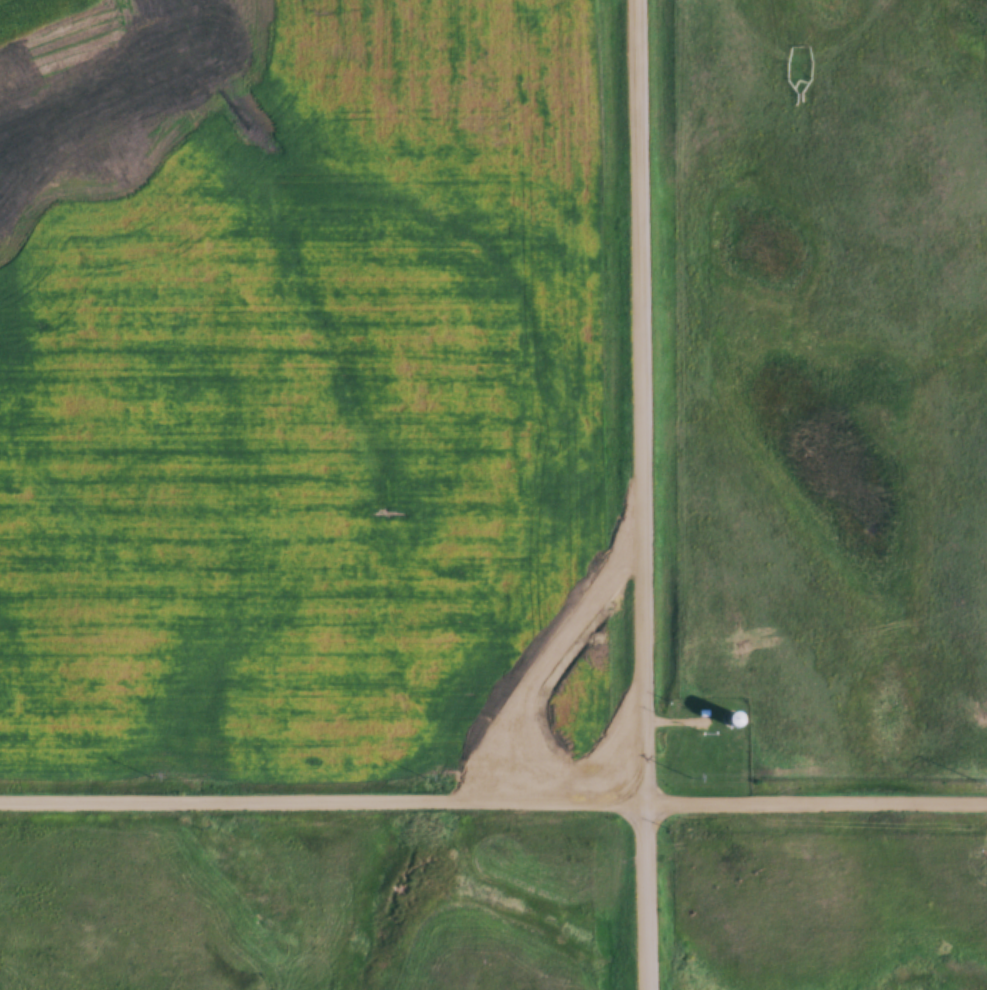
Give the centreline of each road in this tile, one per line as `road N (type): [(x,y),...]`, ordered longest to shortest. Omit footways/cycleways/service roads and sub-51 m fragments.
road 1 (residential): [(648,989),(638,0)]
road 2 (residential): [(0,799),(986,802)]

